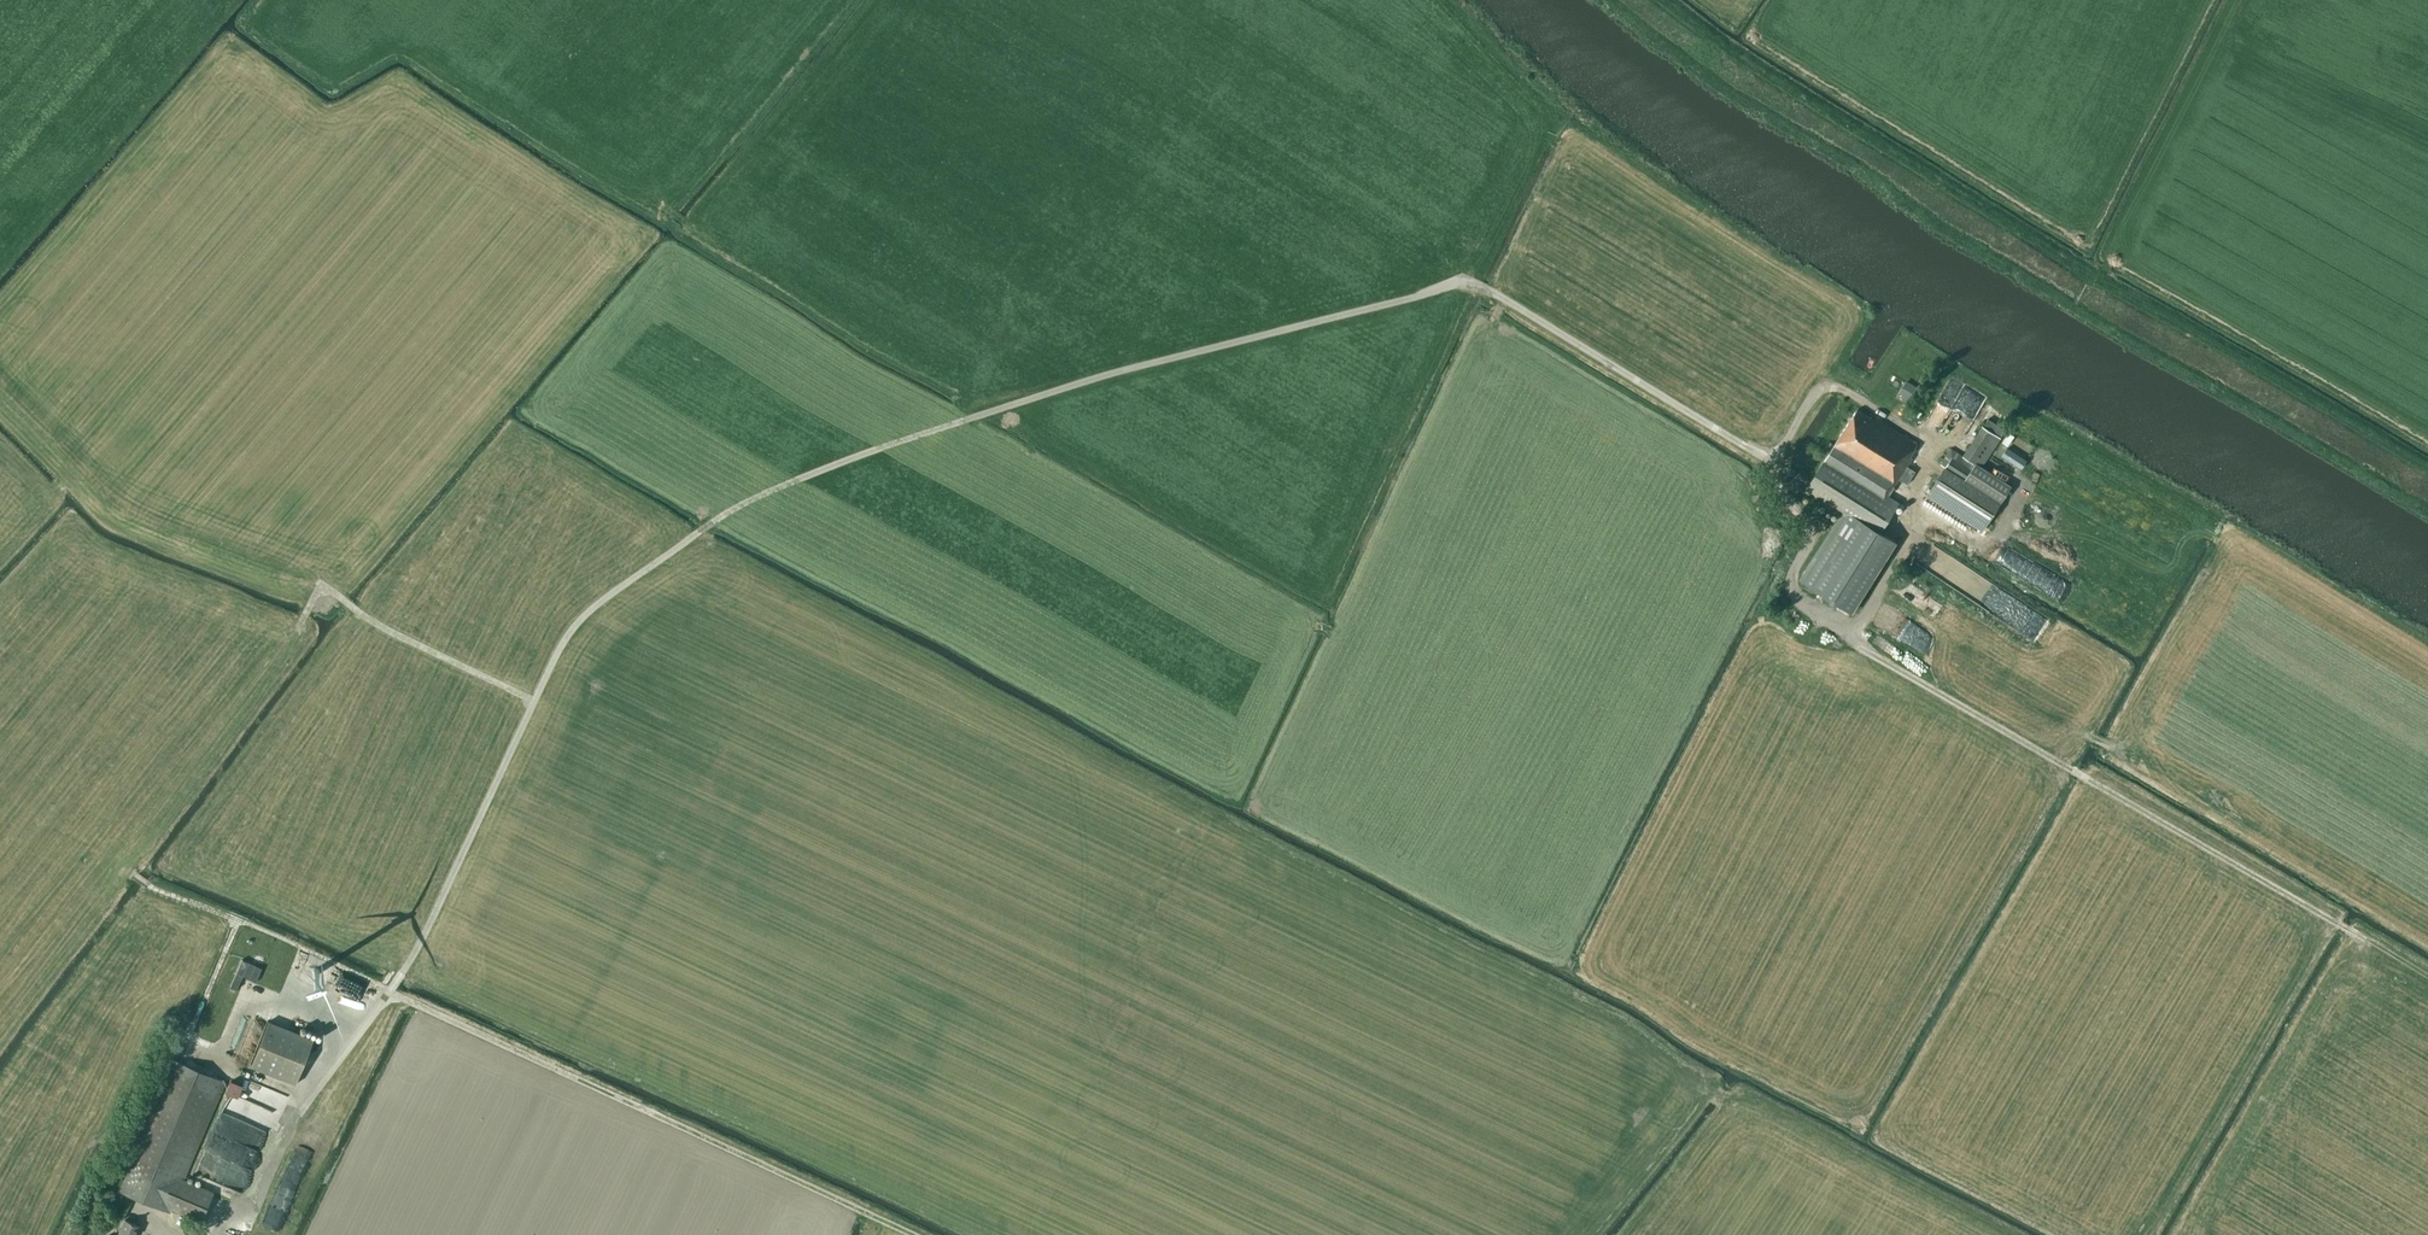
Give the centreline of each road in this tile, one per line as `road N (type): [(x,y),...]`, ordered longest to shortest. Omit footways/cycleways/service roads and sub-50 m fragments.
road 1 (track): [(130,871),(912,1234)]

